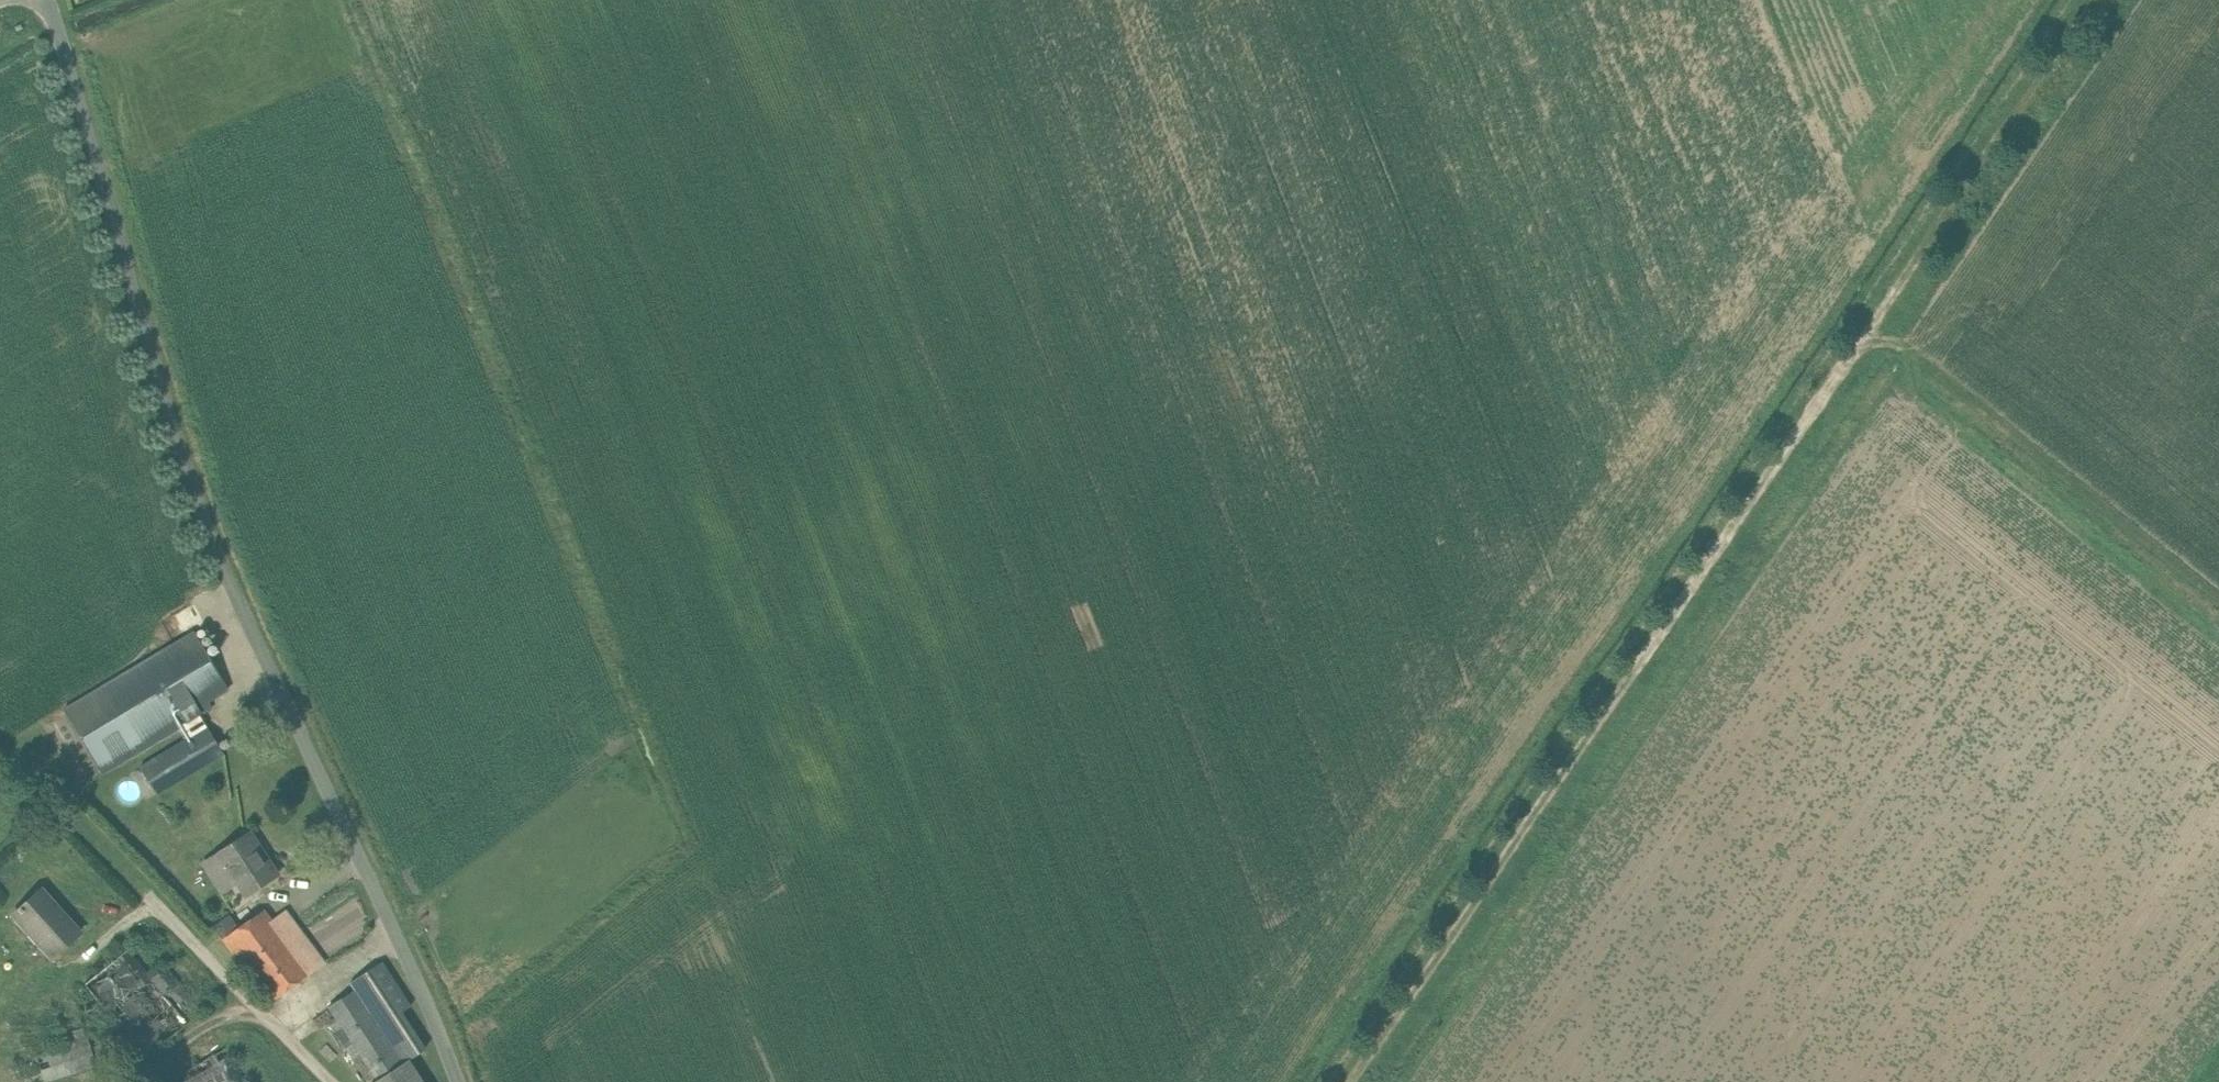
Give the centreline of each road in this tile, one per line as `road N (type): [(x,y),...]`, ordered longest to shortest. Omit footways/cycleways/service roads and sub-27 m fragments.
road 1 (track): [(1350,1081),(2098,0)]
road 2 (unclassified): [(461,1081),(213,545),(141,335),(46,0)]
road 3 (unclassified): [(333,1081),(149,894)]

